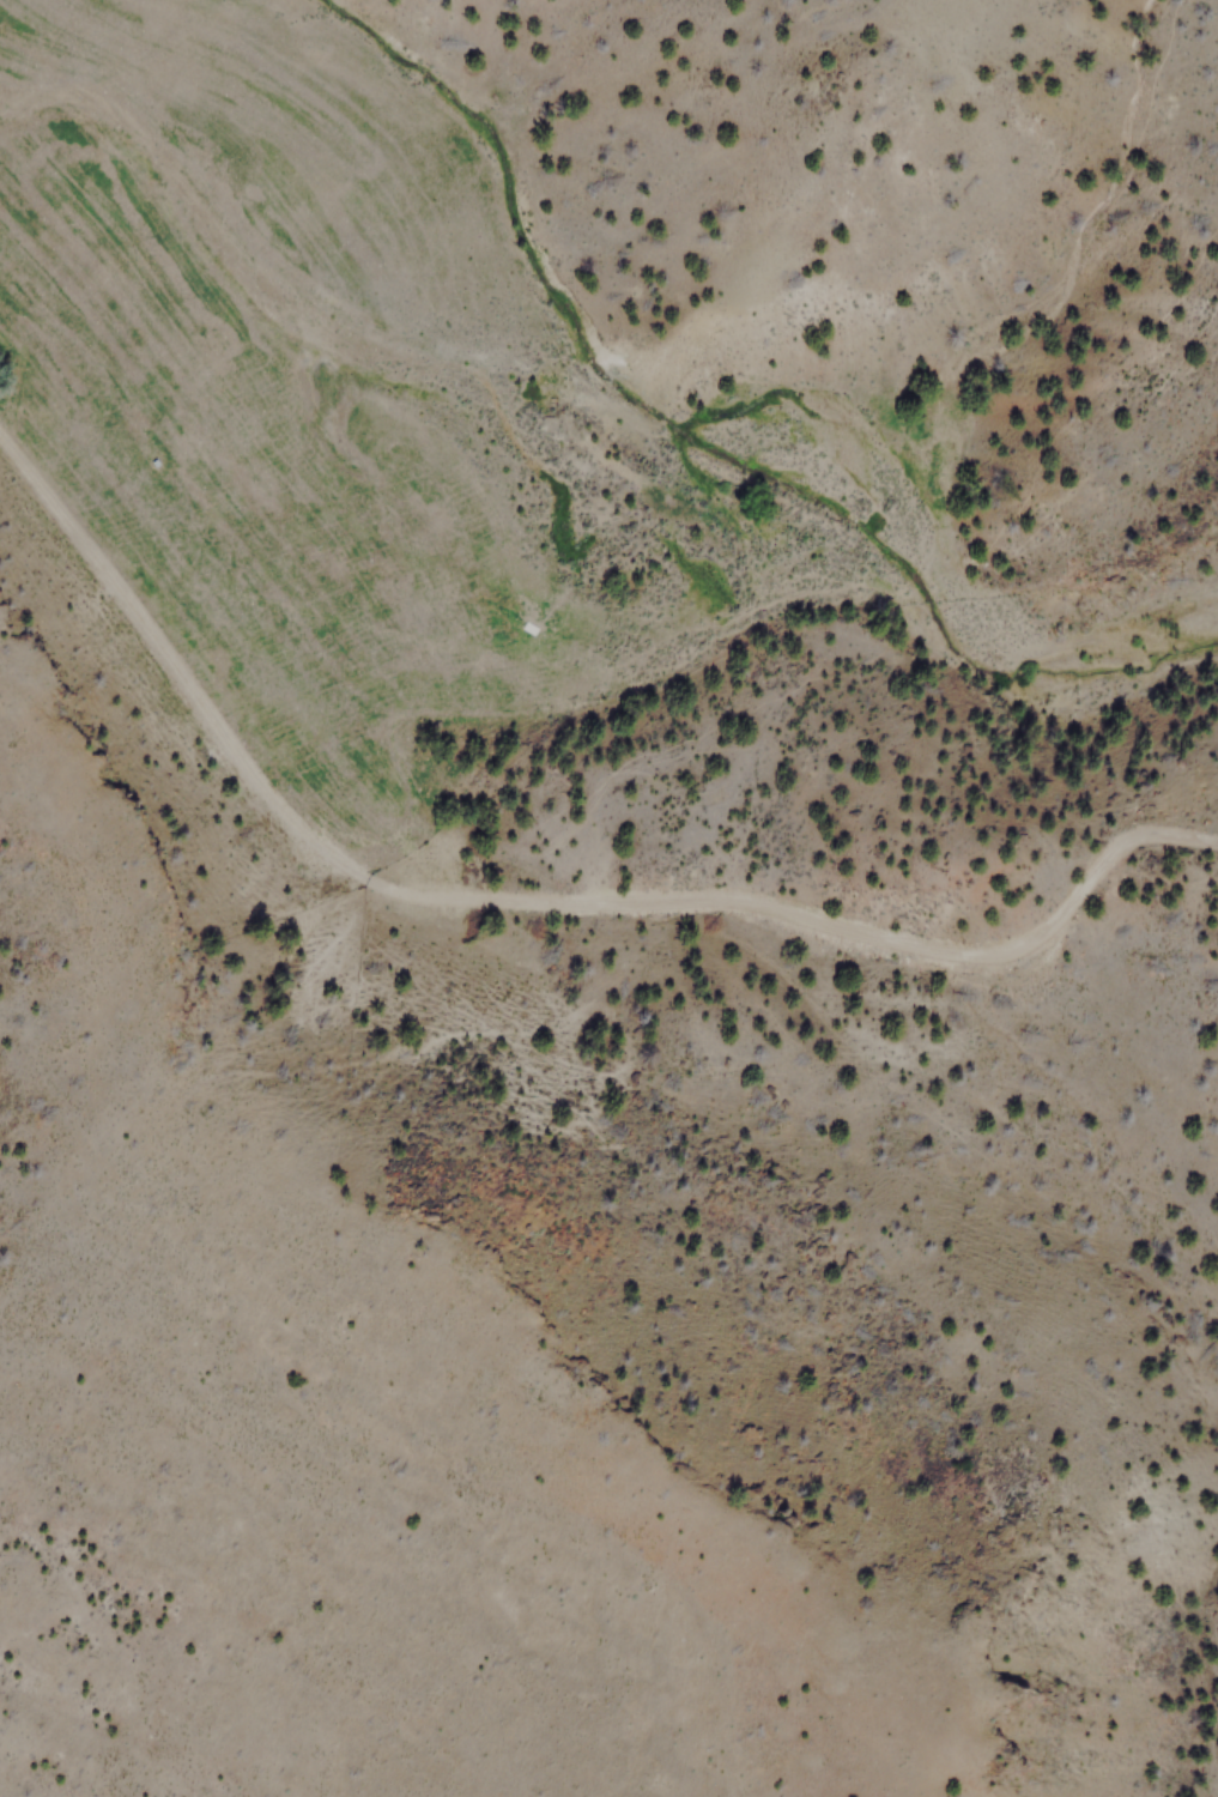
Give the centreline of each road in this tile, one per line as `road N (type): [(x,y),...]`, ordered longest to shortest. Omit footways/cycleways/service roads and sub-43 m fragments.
road 1 (track): [(1217,812),(1149,839),(1127,896),(1134,990),(1019,1004),(911,896),(568,896),(432,853),(189,652),(0,448)]

